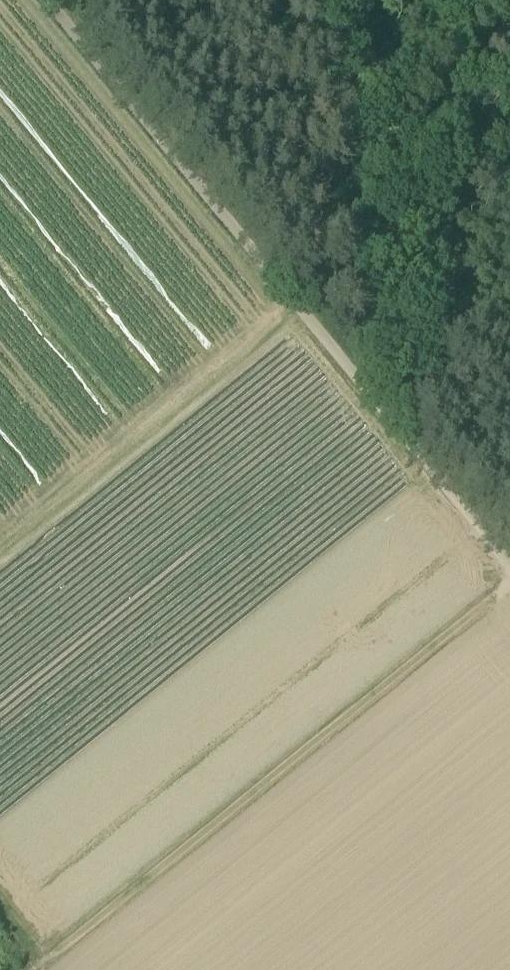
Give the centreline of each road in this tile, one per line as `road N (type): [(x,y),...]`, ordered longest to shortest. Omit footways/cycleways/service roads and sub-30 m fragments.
road 1 (track): [(509,568),(47,0)]
road 2 (track): [(509,581),(35,969)]

